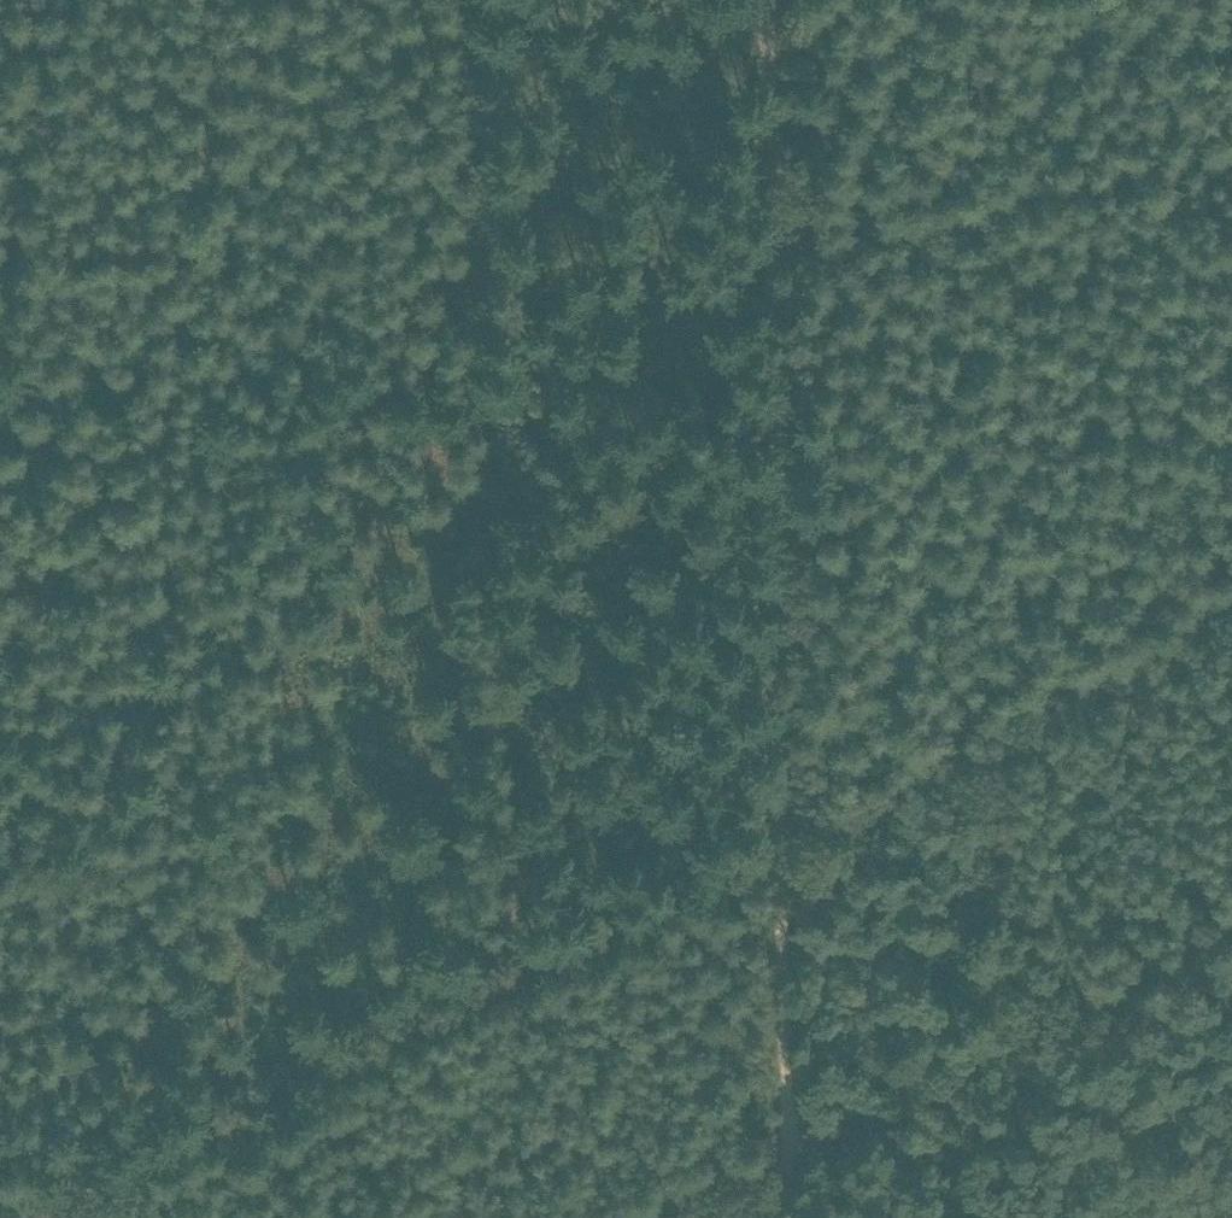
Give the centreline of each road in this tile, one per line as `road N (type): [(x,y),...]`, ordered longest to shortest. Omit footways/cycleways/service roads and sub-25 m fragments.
road 1 (track): [(519,983),(476,276)]
road 2 (track): [(778,558),(761,0)]
road 3 (track): [(519,983),(39,1217)]
road 4 (track): [(1231,936),(786,1156)]
road 5 (track): [(1231,630),(956,769),(784,843)]
road 6 (track): [(778,558),(1231,420)]
road 7 (track): [(1231,152),(773,254)]
road 8 (track): [(783,1217),(784,843)]
road 9 (track): [(28,0),(29,71),(0,304)]
road 10 (track): [(784,843),(519,983)]
road 11 (track): [(784,843),(778,558)]
road 12 (track): [(476,276),(467,0)]

